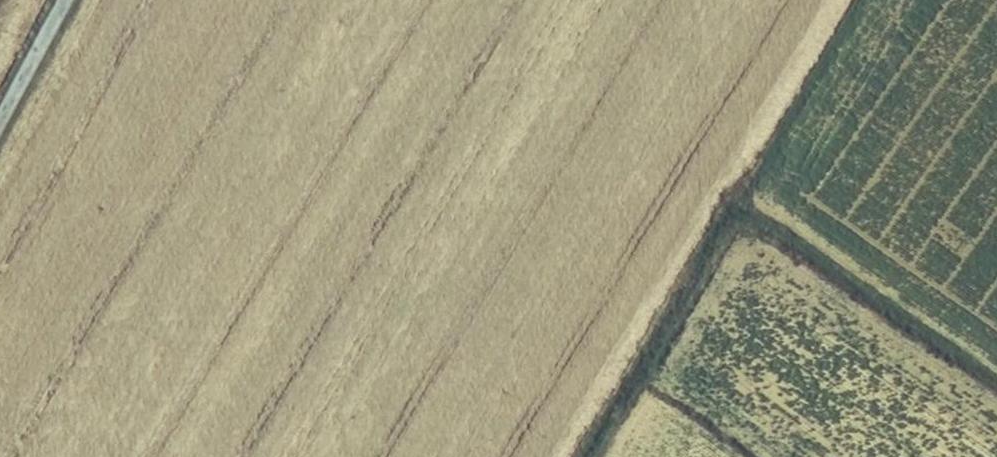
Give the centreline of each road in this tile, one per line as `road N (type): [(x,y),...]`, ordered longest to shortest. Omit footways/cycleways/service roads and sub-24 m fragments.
road 1 (unclassified): [(65,0),(0,122)]

